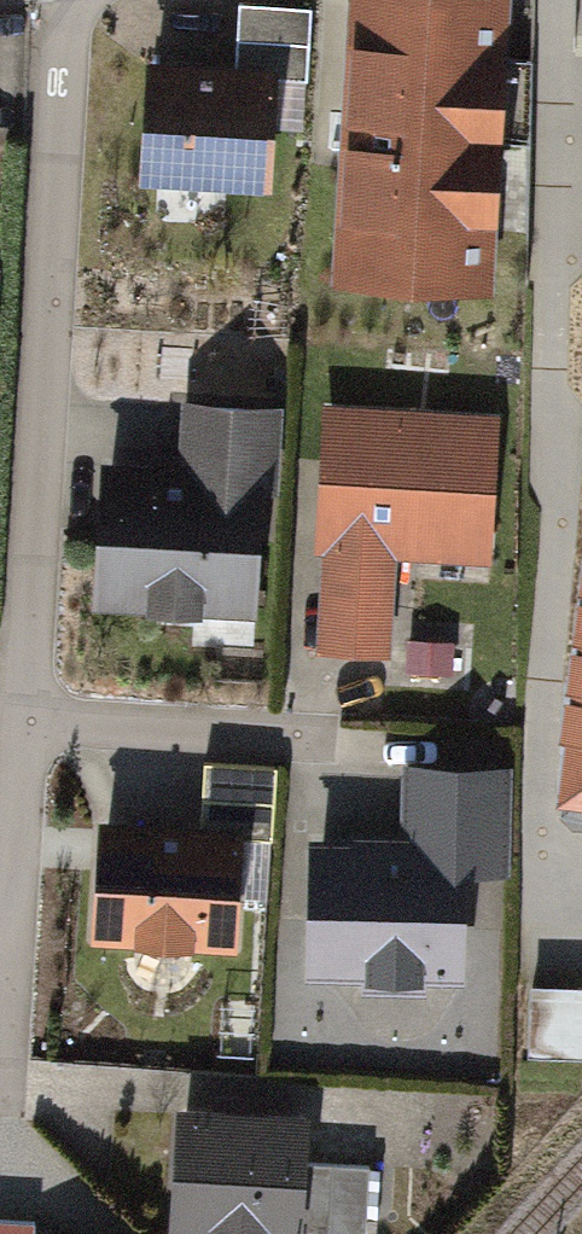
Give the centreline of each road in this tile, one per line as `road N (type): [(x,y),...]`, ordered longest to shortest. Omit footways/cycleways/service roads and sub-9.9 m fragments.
road 1 (residential): [(0,970),(13,971),(63,0)]

